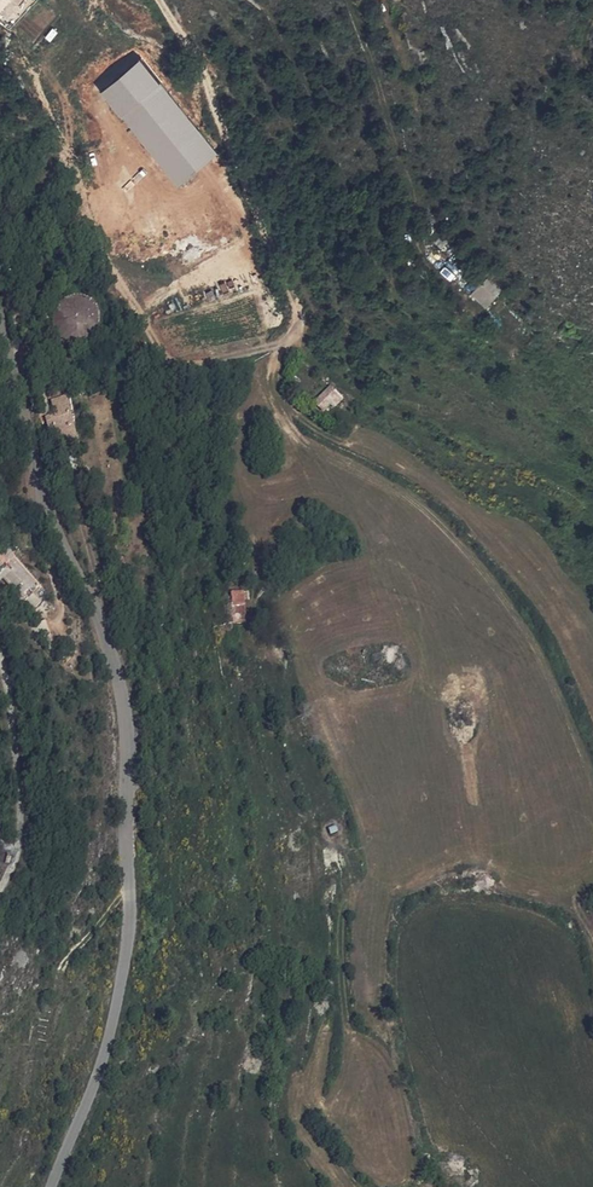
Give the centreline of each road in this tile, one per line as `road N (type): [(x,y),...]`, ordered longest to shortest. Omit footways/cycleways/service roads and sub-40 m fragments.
road 1 (track): [(159,0),(200,70),(300,315),(273,363),(277,408),(302,442),(414,503),(458,544),(543,664),(592,784)]
road 2 (tertiary): [(0,287),(38,489),(101,615),(127,719),(131,931),(112,1032),(53,1186)]

